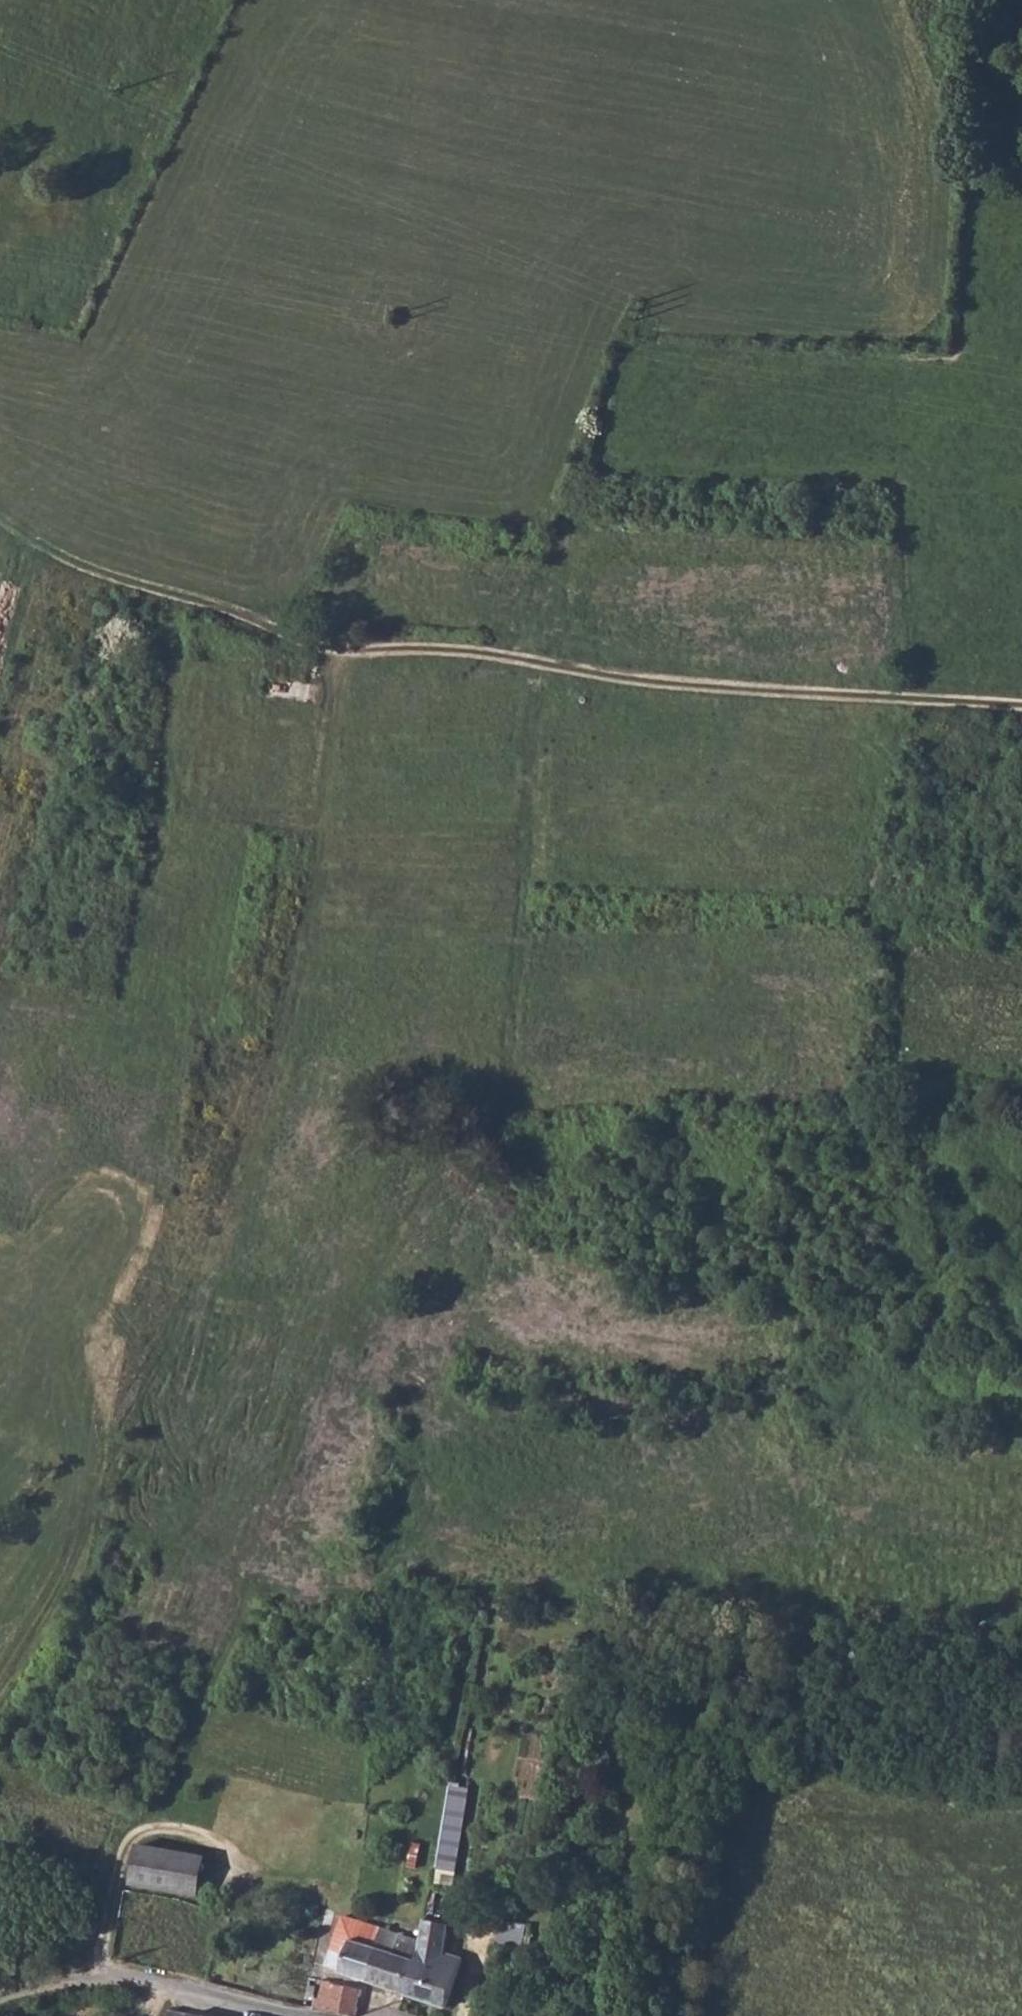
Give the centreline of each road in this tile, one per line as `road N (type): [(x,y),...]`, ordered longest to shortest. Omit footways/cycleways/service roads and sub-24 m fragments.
road 1 (track): [(1021,710),(789,699),(510,660),(325,650),(113,592),(0,526)]
road 2 (residential): [(288,2015),(126,1978),(0,1998)]

